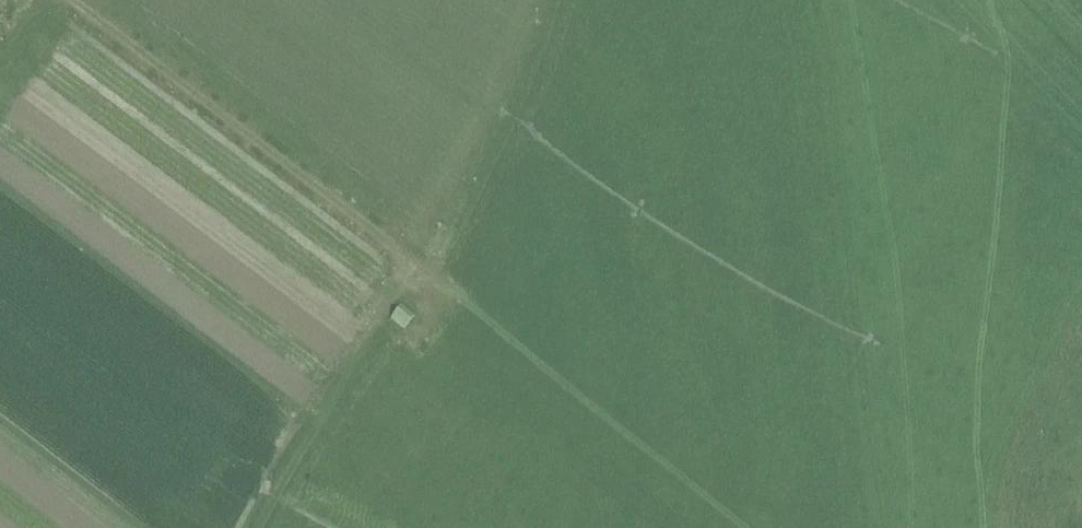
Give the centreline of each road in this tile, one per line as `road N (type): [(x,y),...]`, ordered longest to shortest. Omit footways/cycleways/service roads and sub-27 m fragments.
road 1 (track): [(75,0),(432,282)]

